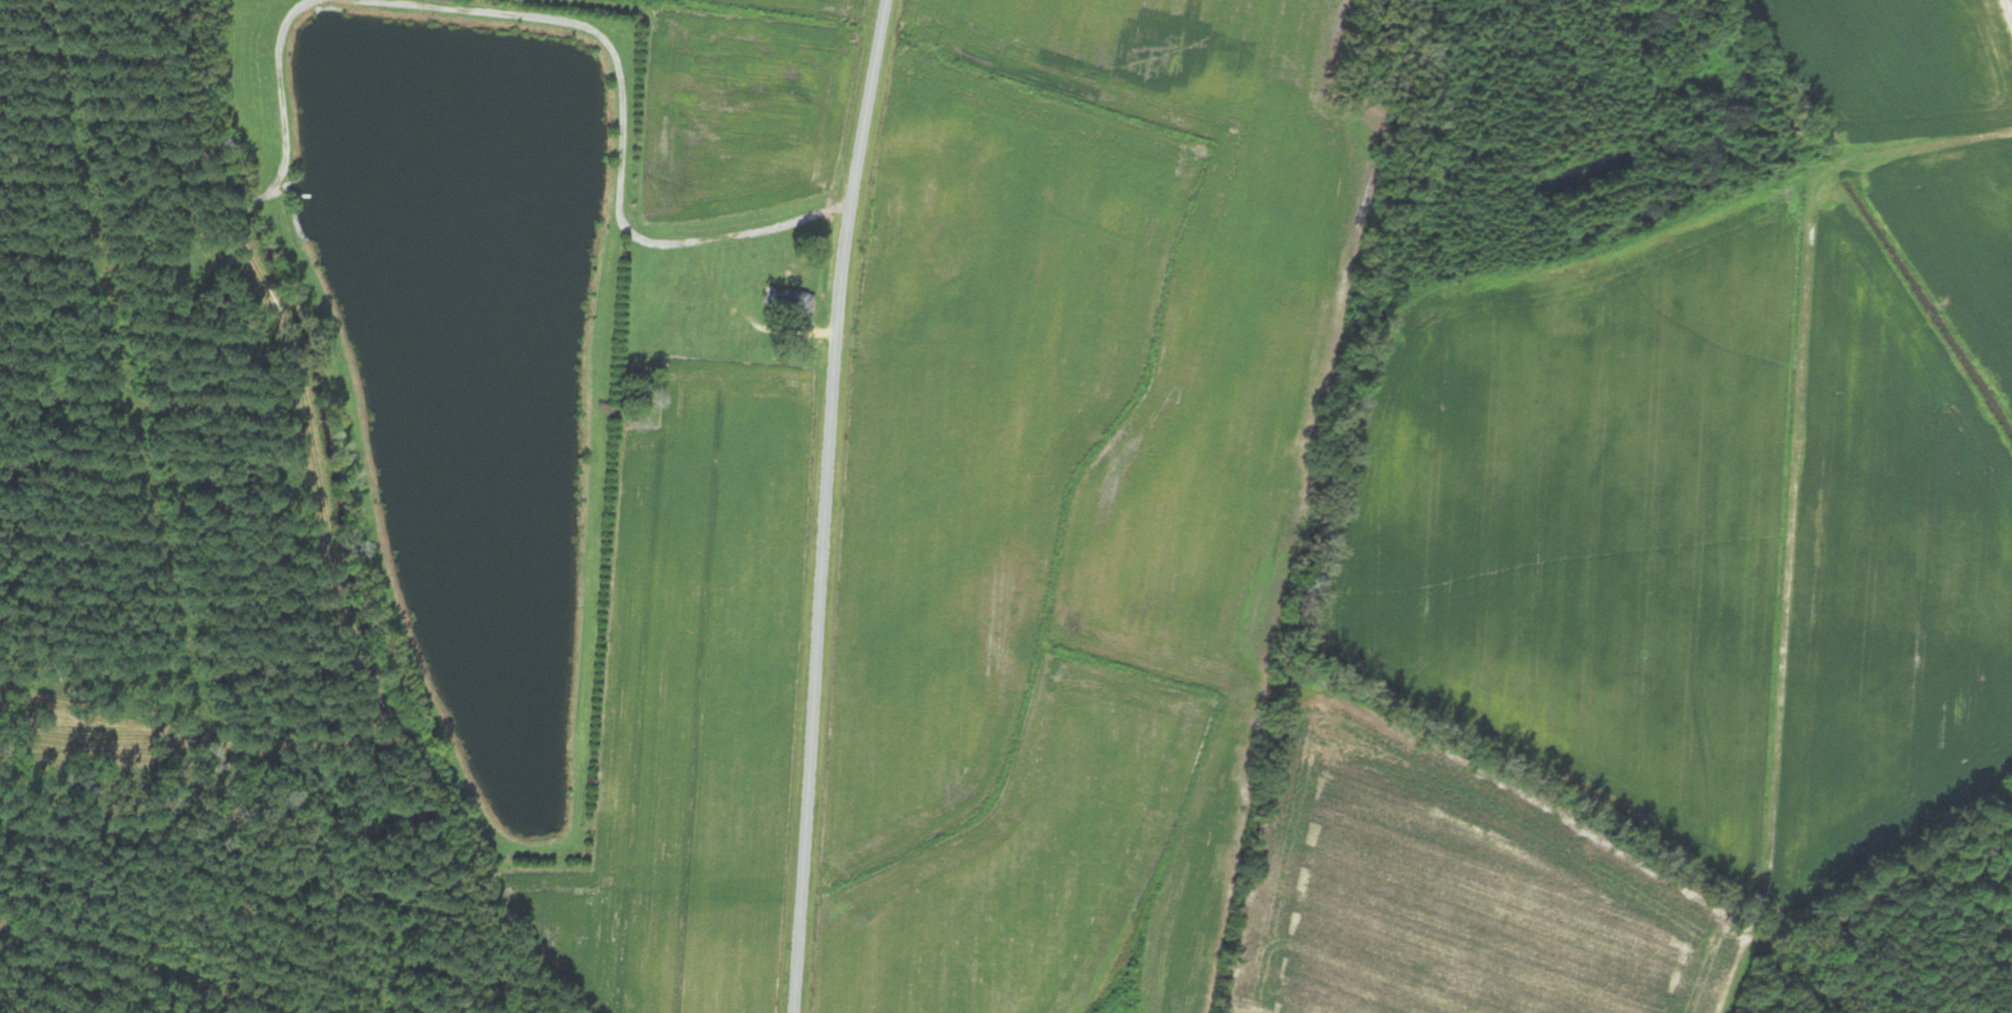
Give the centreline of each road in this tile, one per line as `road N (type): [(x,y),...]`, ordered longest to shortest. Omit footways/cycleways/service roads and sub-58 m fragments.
road 1 (residential): [(792,1012),(857,0)]

